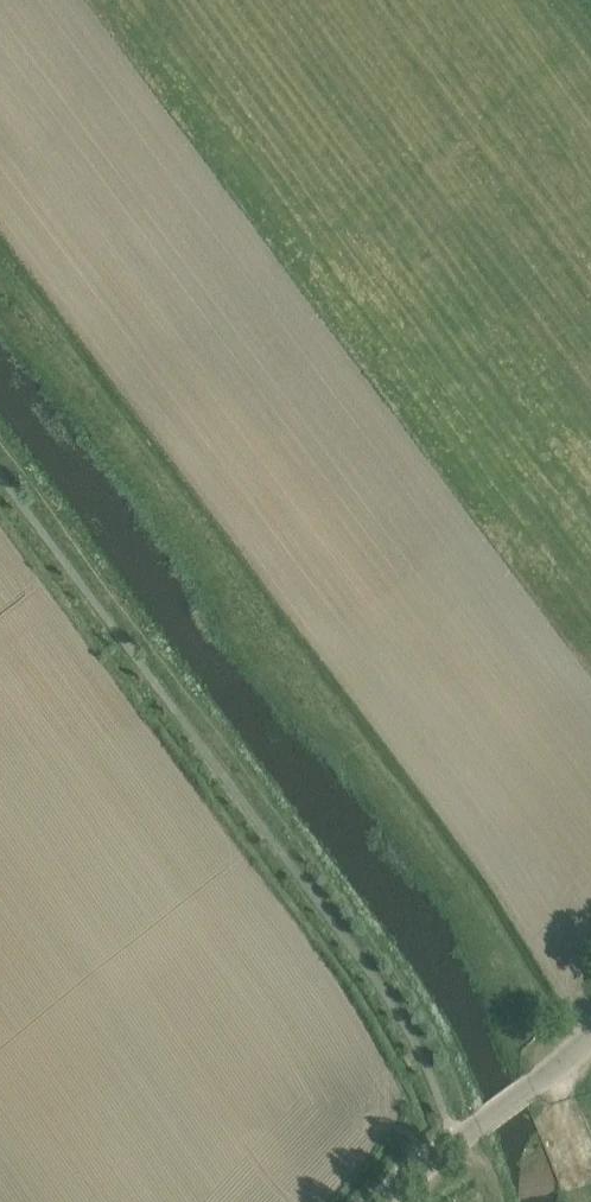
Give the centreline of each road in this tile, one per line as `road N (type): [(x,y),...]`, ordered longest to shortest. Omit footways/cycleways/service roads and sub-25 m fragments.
road 1 (unclassified): [(380,1201),(590,1035)]

